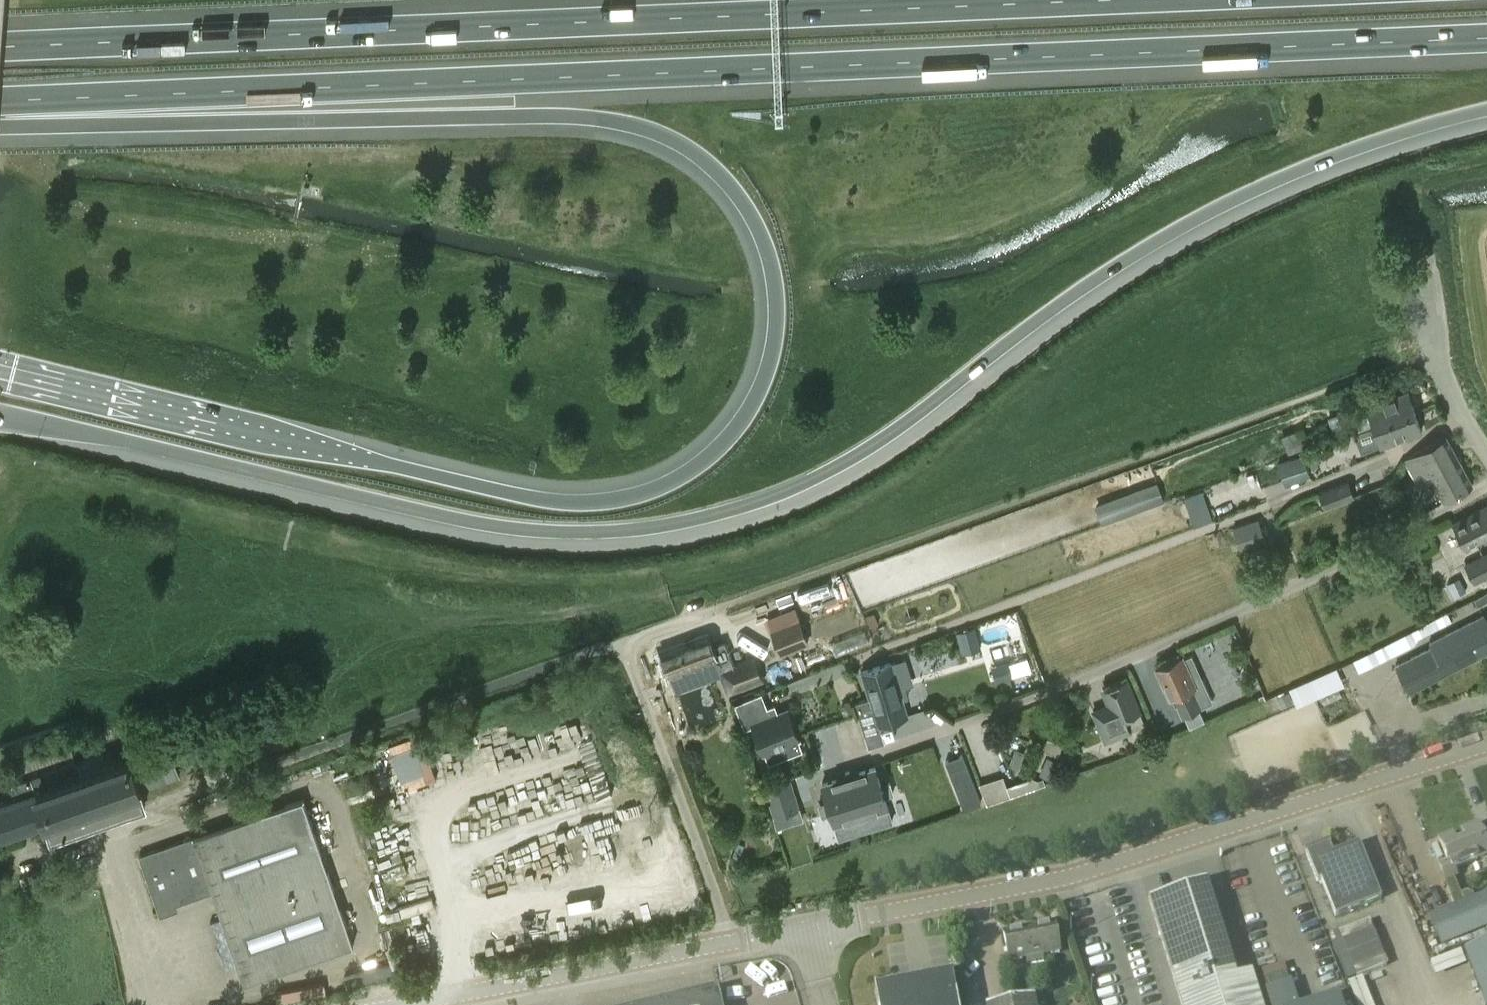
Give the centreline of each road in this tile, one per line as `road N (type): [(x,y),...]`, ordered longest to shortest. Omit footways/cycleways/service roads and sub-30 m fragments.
road 1 (motorway): [(0,109),(618,121),(679,143),(730,184),(762,236),(778,303),(768,373),(731,436),(676,481),(603,504),(499,492),(0,371)]
road 2 (motorway): [(0,411),(481,525),(591,532),(688,521),(779,495),(866,450),(1211,217),(1343,151),(1486,112)]
road 3 (motorway): [(0,102),(1486,39)]
road 4 (motorway): [(1115,0),(0,46)]
road 5 (unclassified): [(797,930),(1019,884),(1486,744)]
road 6 (track): [(631,643),(169,806)]
road 7 (unclassified): [(732,945),(631,643)]
road 8 (unclassified): [(434,1004),(732,945)]
road 9 (unclassified): [(1486,461),(1433,357),(1424,265)]

